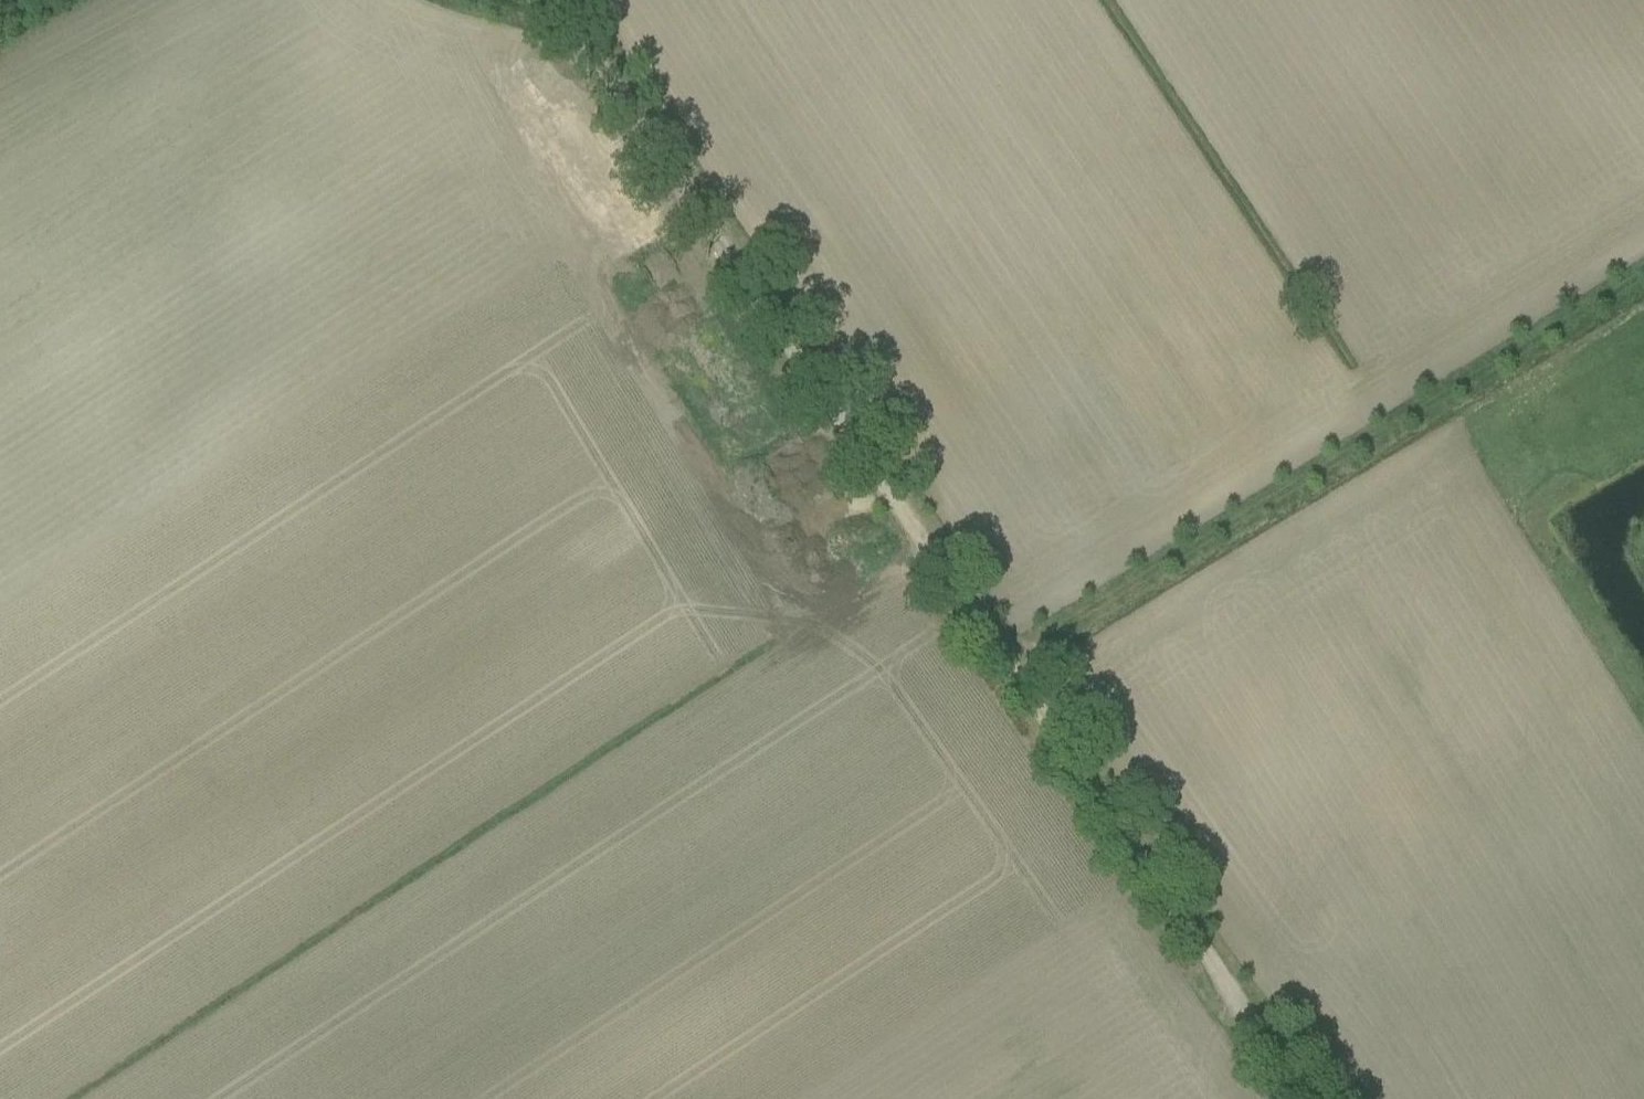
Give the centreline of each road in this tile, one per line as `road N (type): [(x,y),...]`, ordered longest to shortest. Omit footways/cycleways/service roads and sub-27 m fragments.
road 1 (track): [(1299,1098),(553,0)]

